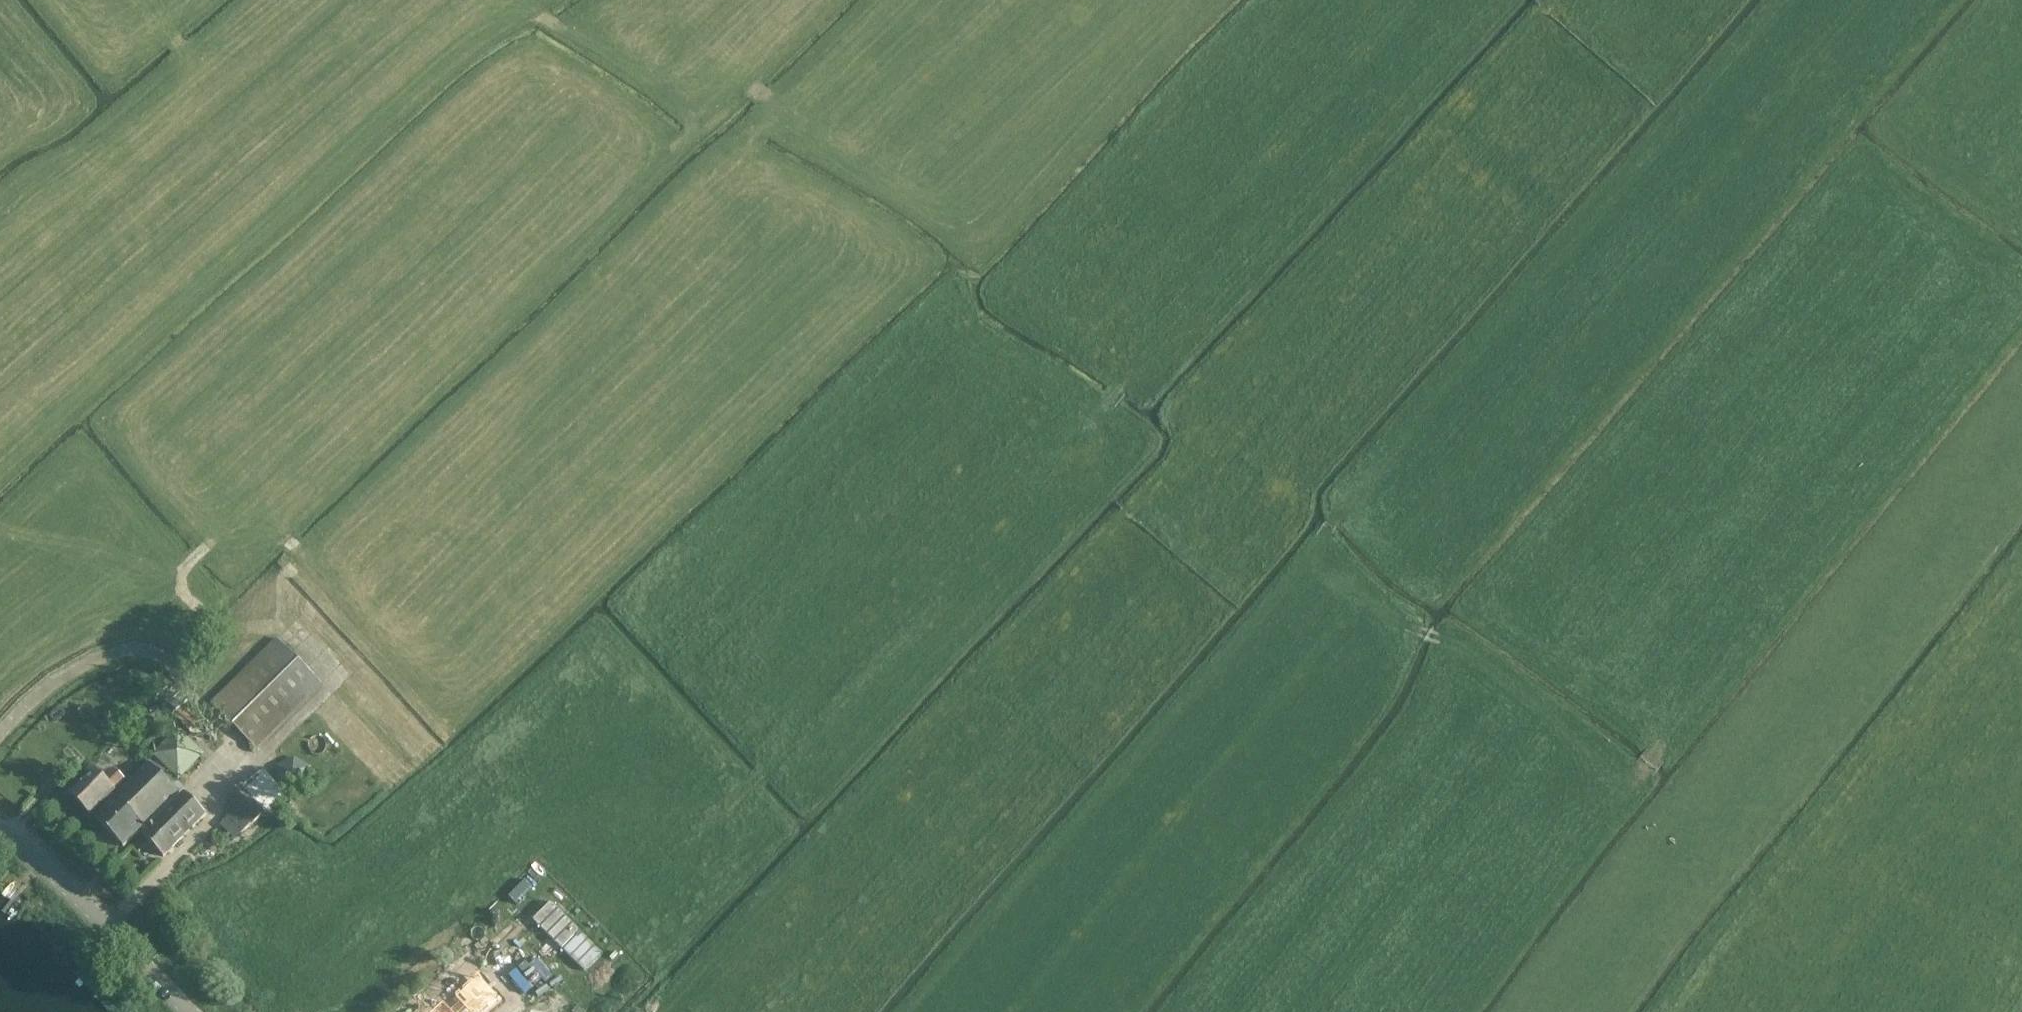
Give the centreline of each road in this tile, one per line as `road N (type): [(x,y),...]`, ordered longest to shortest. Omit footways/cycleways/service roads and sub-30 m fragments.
road 1 (unclassified): [(199,1011),(151,958),(0,828)]

